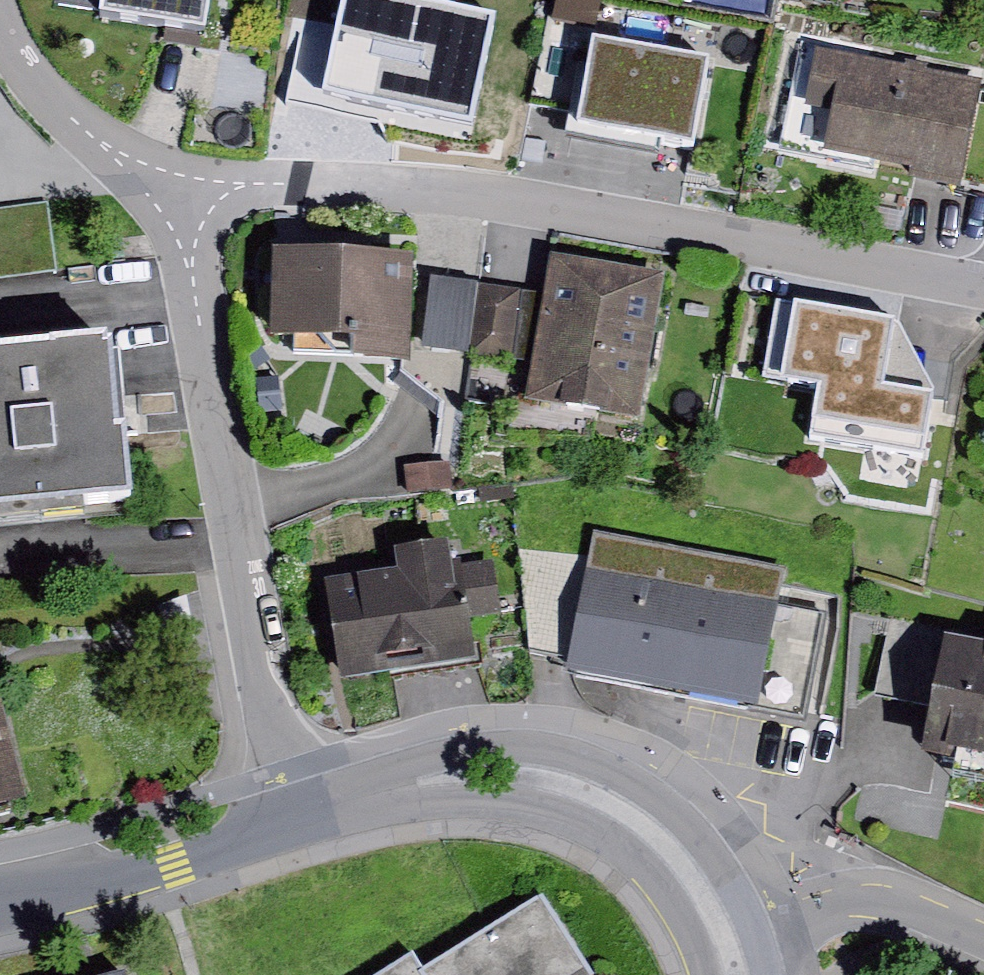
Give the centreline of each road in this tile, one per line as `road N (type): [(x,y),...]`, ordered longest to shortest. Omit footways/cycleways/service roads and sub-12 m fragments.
road 1 (residential): [(182,193),(297,184),(440,191),(983,287)]
road 2 (residential): [(296,819),(253,629),(182,193)]
road 3 (tertiary): [(296,819),(417,787),(502,778),(585,795),(662,845),(728,943)]
road 4 (tertiary): [(0,905),(175,864),(296,819)]
road 5 (residential): [(728,943),(844,901),(917,912),(983,941)]
road 6 (residential): [(182,193),(70,119),(0,24)]

